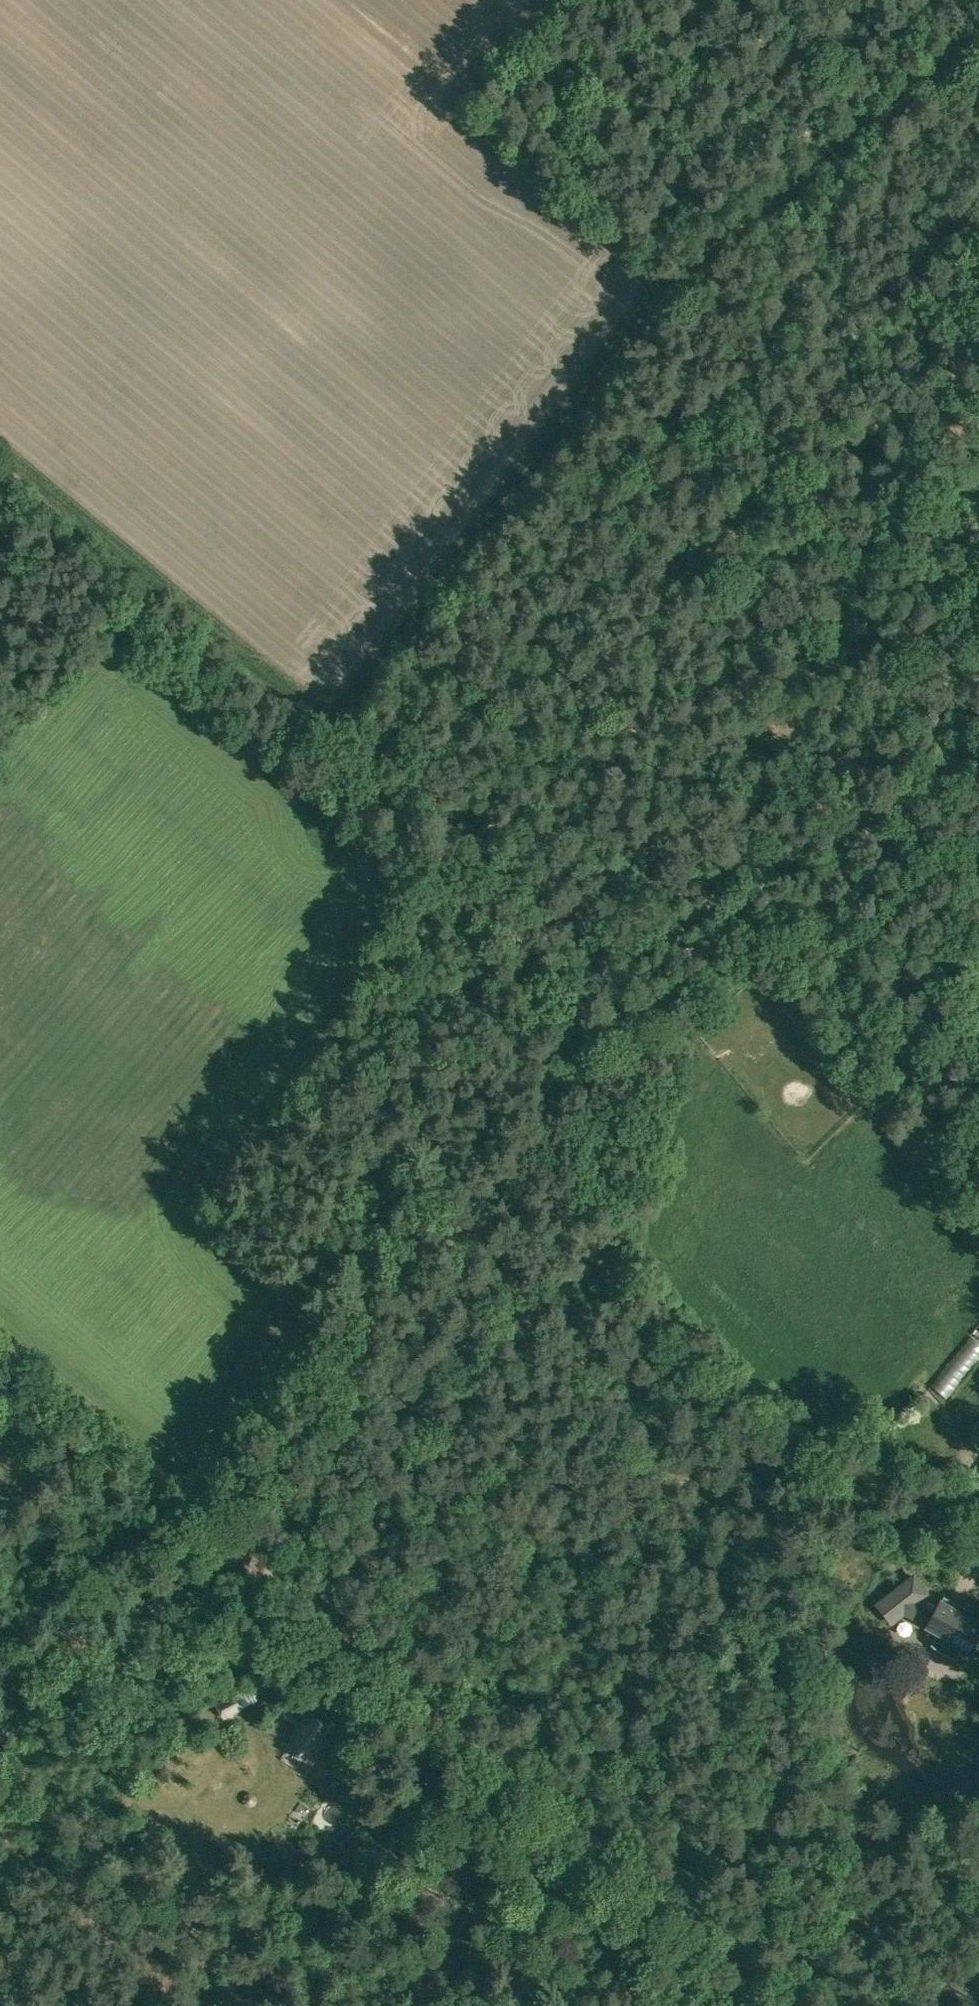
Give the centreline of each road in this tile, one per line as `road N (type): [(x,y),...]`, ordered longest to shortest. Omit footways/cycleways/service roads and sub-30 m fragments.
road 1 (track): [(0,1341),(791,2005)]
road 2 (track): [(211,1539),(174,1580),(0,1703)]

